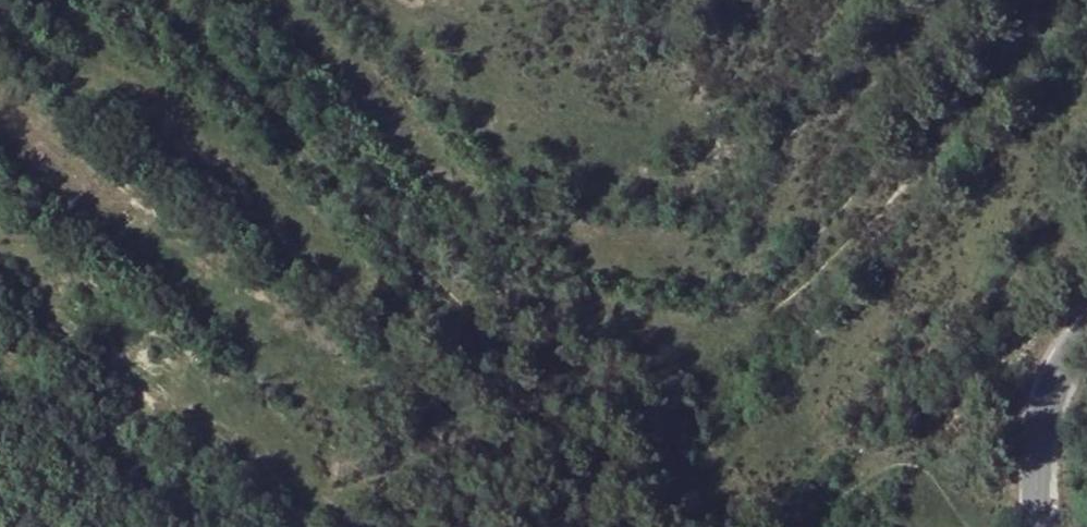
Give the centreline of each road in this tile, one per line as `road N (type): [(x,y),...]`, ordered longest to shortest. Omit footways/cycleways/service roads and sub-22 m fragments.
road 1 (tertiary): [(1086,334),(1049,397),(1041,526)]

